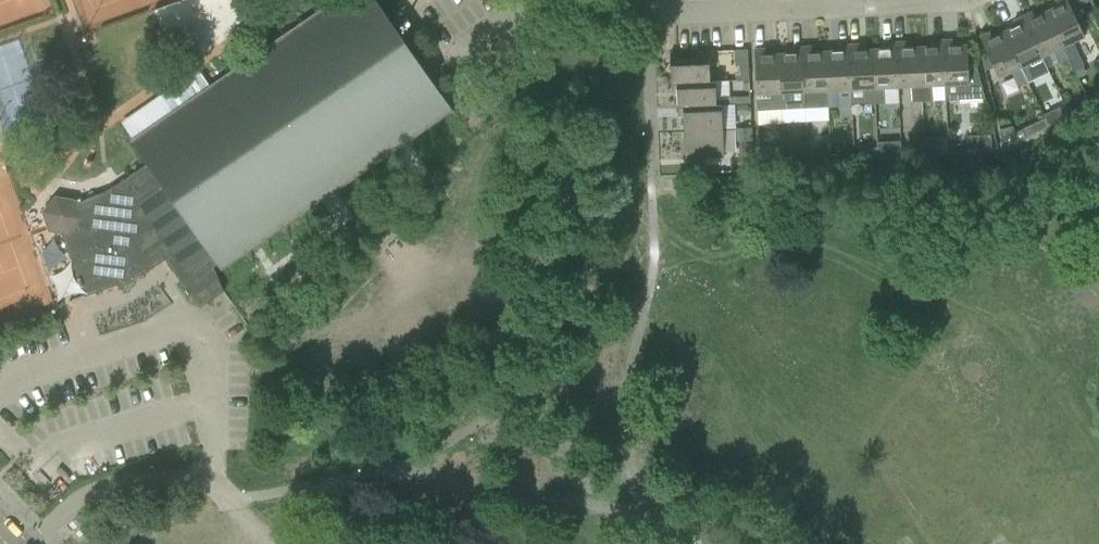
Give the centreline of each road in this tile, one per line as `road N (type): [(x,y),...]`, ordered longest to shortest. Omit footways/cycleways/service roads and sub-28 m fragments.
road 1 (residential): [(542,0),(554,14),(647,21),(940,0)]
road 2 (residential): [(48,543),(130,486),(184,478),(237,491)]

